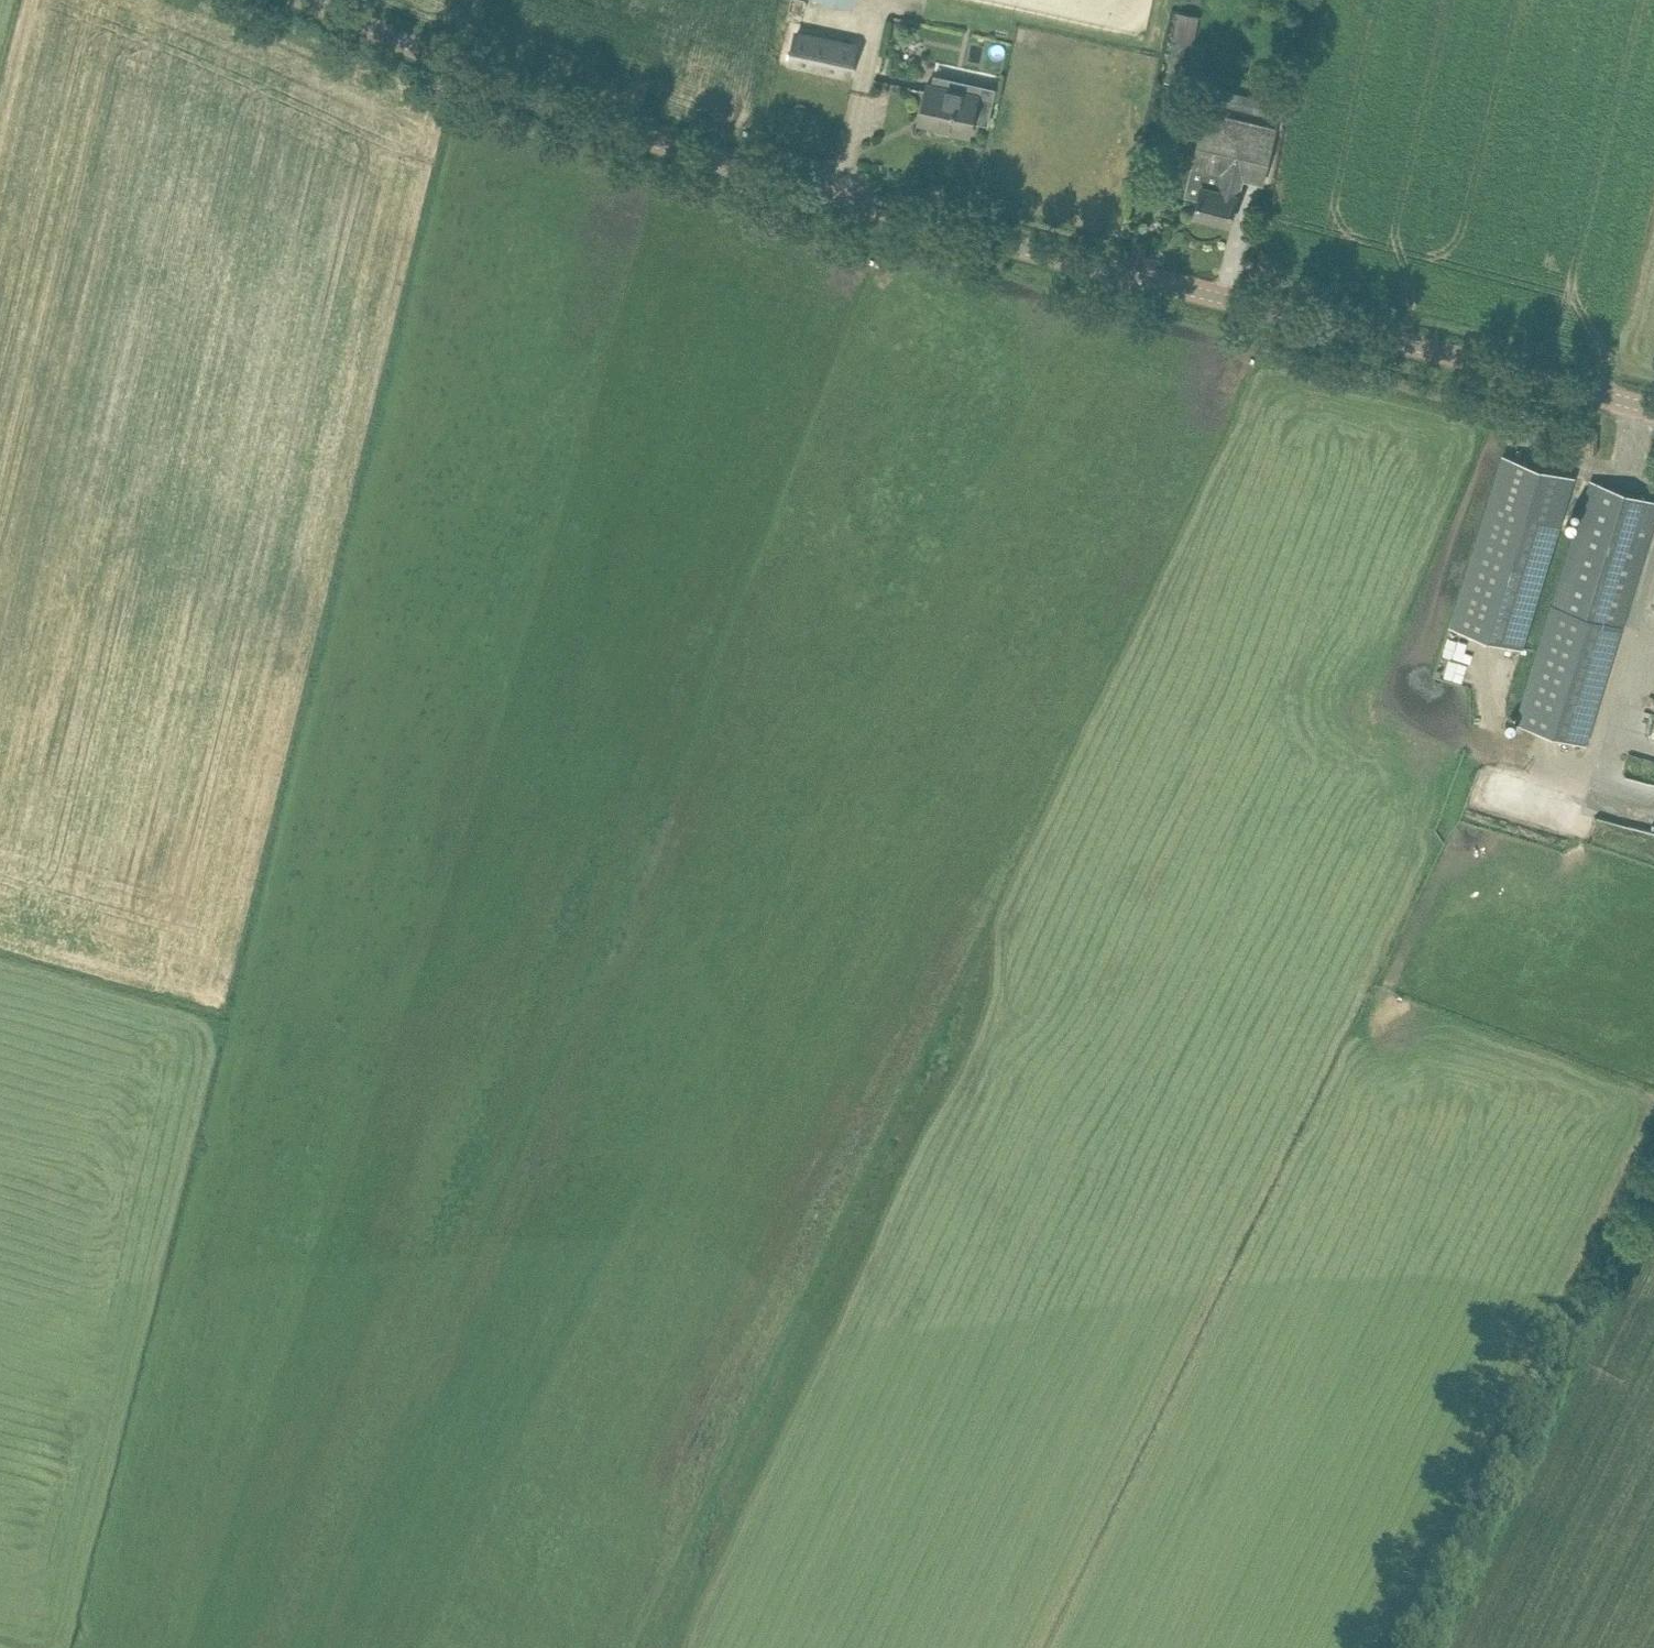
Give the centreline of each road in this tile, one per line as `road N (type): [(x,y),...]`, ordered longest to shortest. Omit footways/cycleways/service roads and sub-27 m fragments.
road 1 (tertiary): [(308,0),(536,99),(793,183),(1653,409)]

